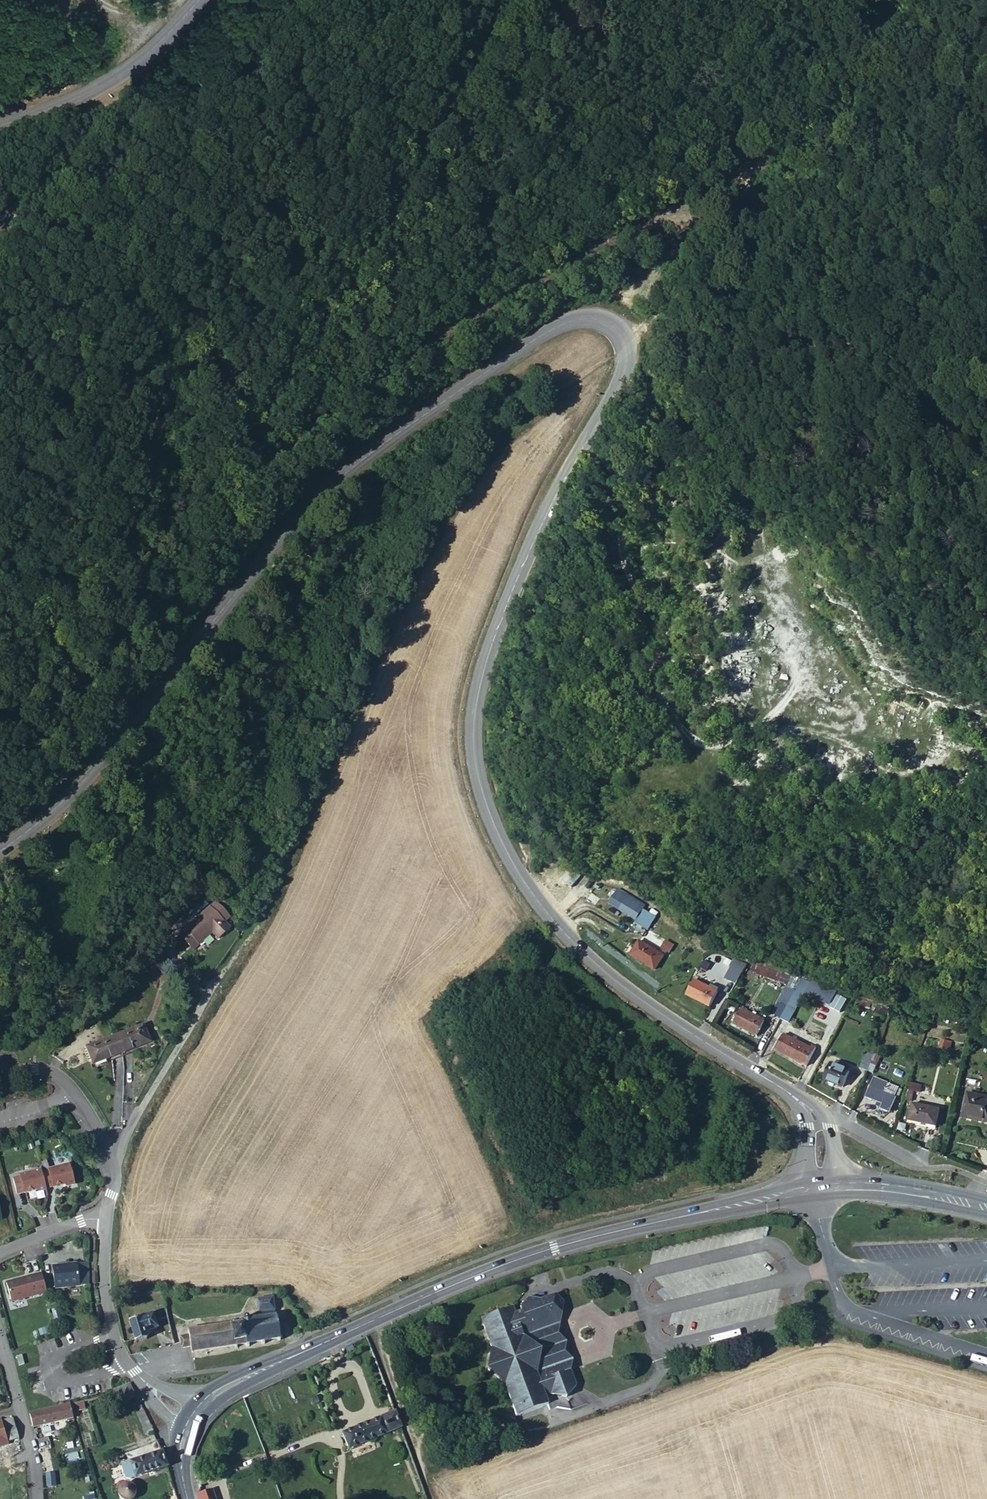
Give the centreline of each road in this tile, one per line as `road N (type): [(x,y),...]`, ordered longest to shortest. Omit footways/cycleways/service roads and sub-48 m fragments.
road 1 (secondary): [(0,851),(96,768),(304,509),(375,448),(553,324),(598,315),(623,337),(622,385),(570,452),(488,646),(474,708),(478,778),(506,850),(571,935),(662,1013),(792,1092),(817,1123)]
road 2 (track): [(623,337),(642,334),(679,278),(691,232),(682,207),(463,309),(281,437),(302,366),(499,0)]
road 3 (primary): [(799,1192),(557,1246),(199,1402)]
road 4 (track): [(584,433),(640,600),(648,656),(677,723),(708,745),(722,744),(760,724),(801,672)]
road 5 (track): [(688,256),(855,75),(881,0)]
road 6 (residential): [(114,1157),(261,923)]
road 7 (secondary): [(194,0),(147,53),(106,82),(0,120)]
road 8 (residential): [(0,1331),(39,1498)]
road 9 (residential): [(106,1217),(104,1276),(113,1332),(140,1378)]
road 10 (residential): [(7,1072),(44,1069),(67,1081),(114,1157)]
road 11 (primary): [(986,1206),(842,1185)]

